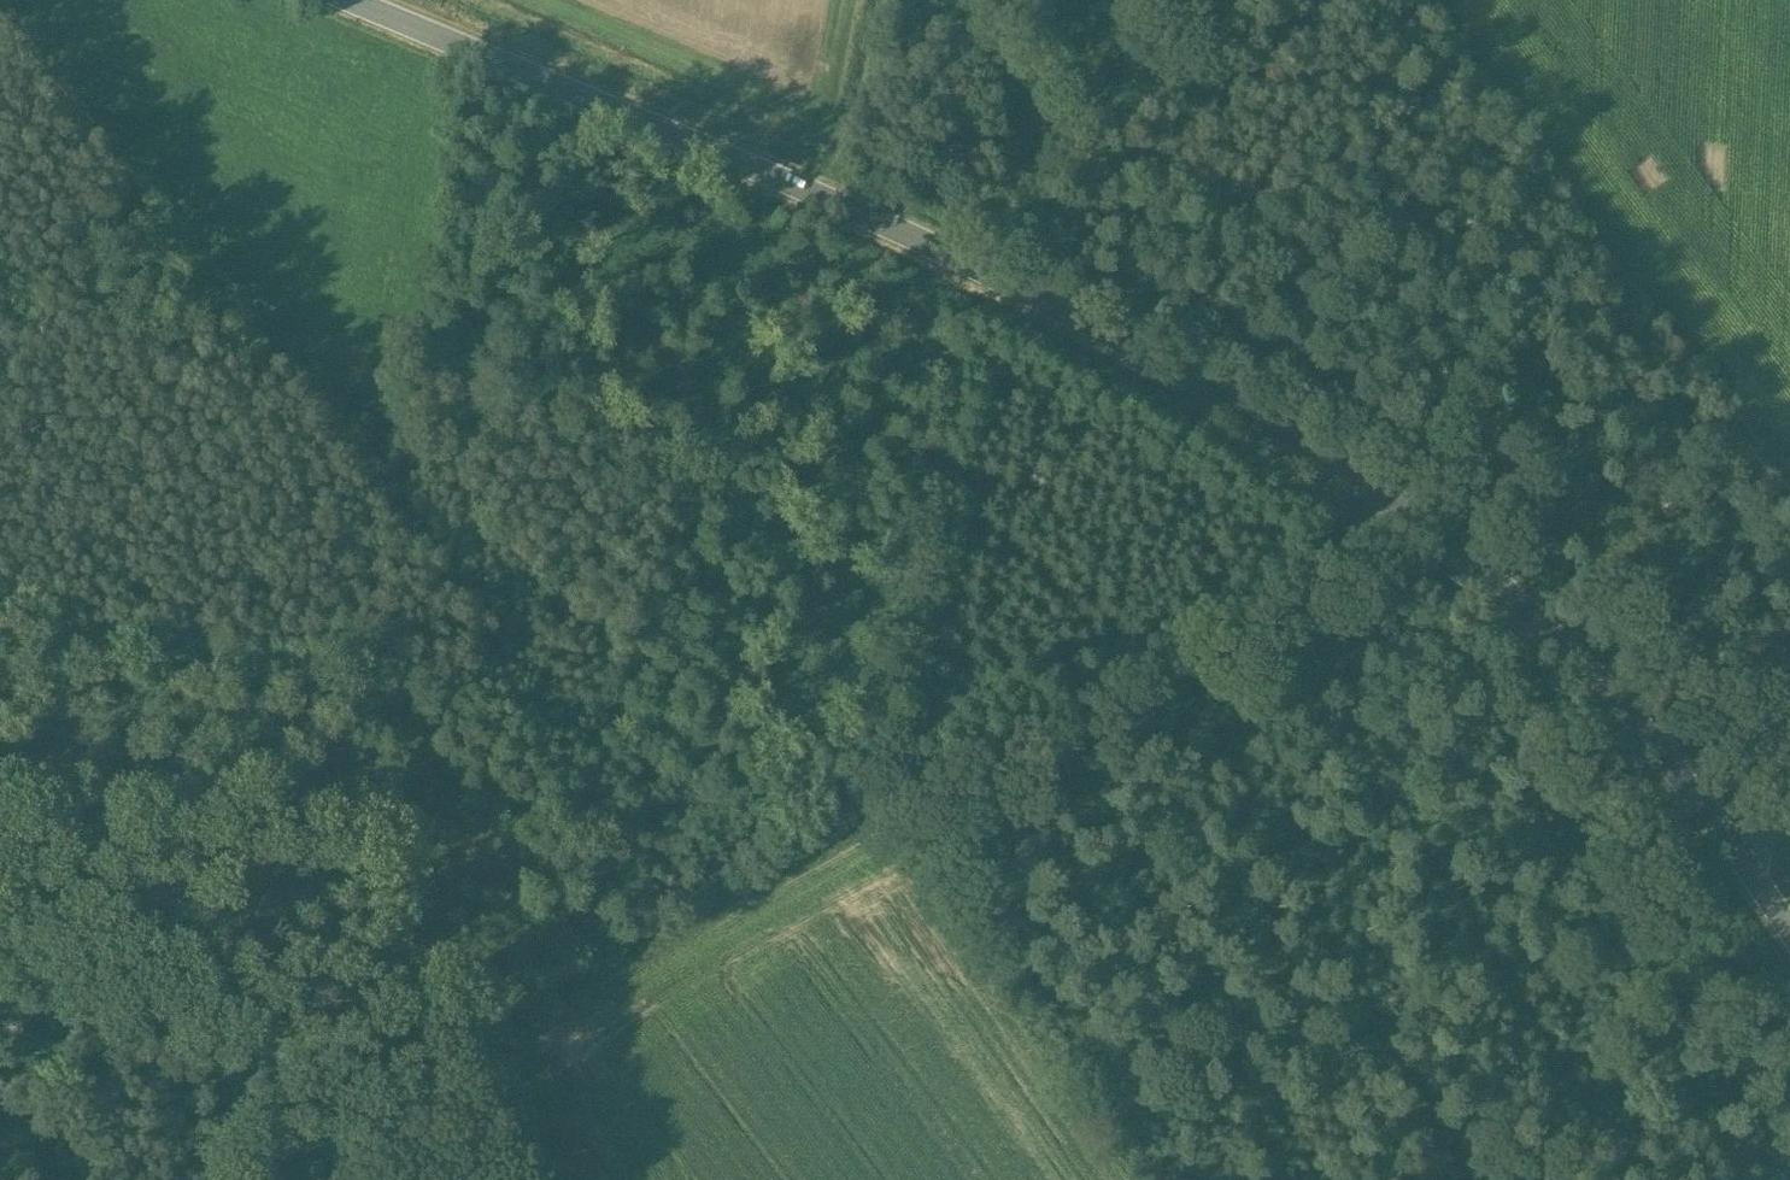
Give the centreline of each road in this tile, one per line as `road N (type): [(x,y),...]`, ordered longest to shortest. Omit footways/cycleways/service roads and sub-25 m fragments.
road 1 (tertiary): [(1789,928),(1632,717),(1529,604),(1412,507),(1060,308),(348,0)]

